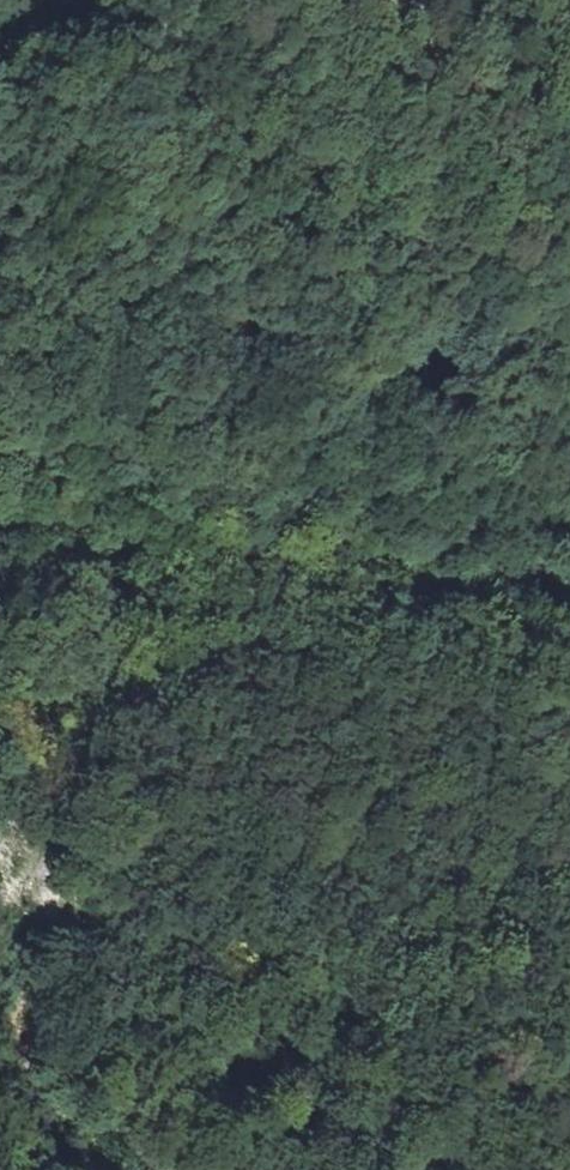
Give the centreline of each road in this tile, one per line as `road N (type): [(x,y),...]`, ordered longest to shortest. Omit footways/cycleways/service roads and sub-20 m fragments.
road 1 (track): [(143,1169),(65,1115),(32,1076),(7,991),(9,920),(0,876)]

